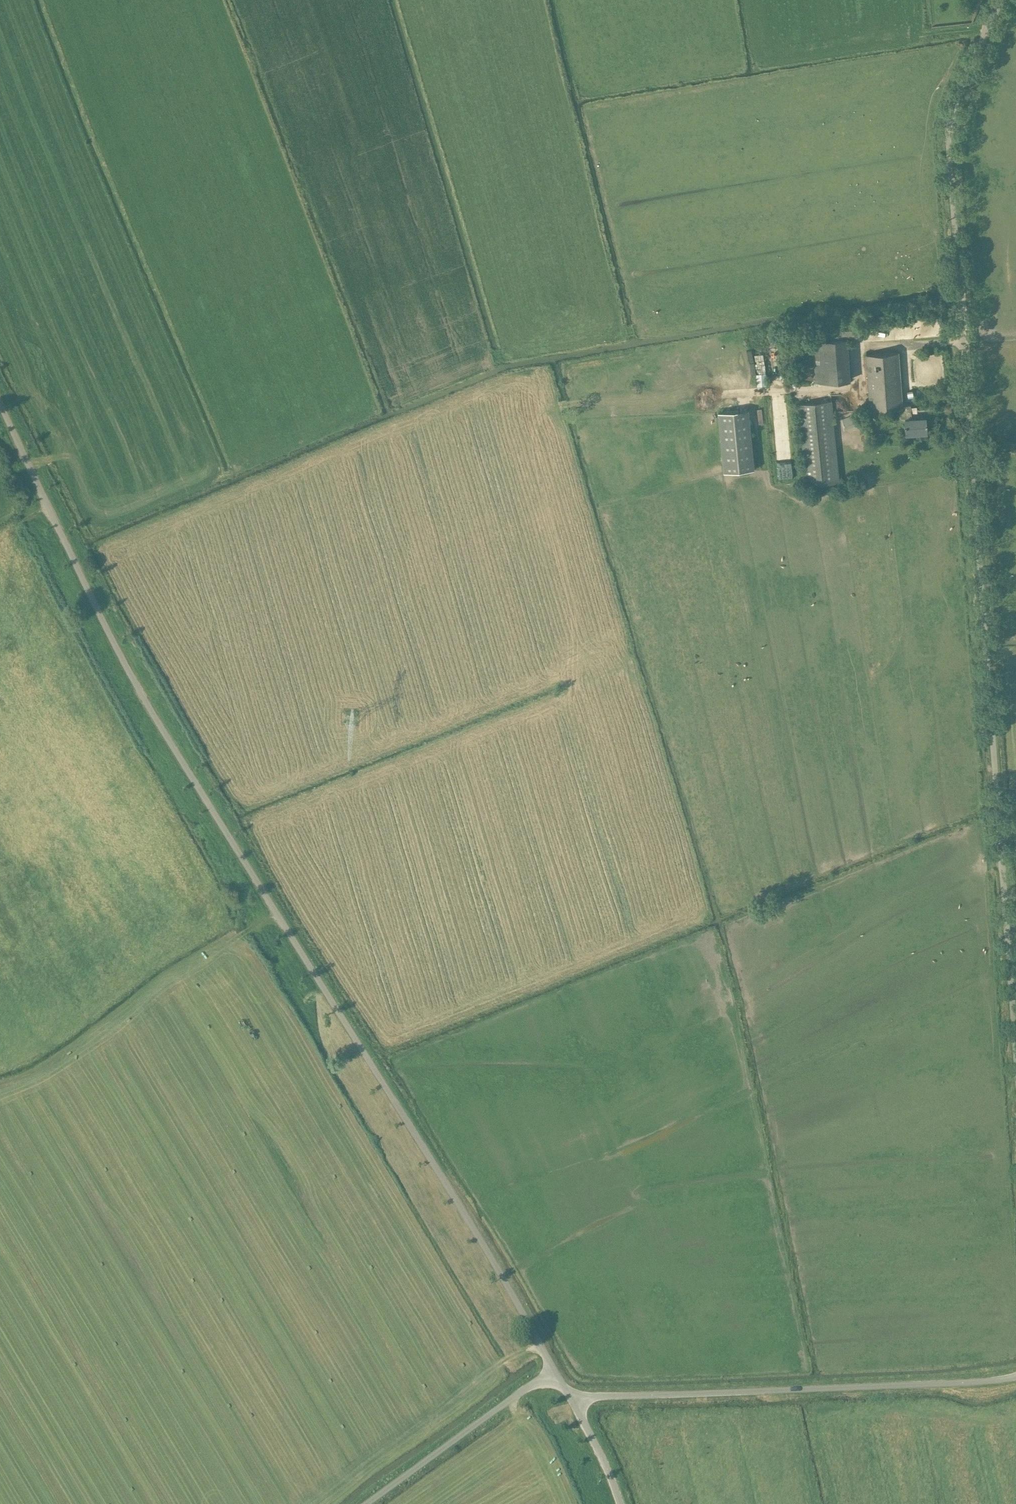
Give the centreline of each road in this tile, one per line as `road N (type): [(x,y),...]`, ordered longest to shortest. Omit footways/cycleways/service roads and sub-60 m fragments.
road 1 (unclassified): [(554,1369),(122,658),(0,404)]
road 2 (unclassified): [(1015,1050),(949,150),(952,110),(1001,0)]
road 3 (unclassified): [(573,1402),(1015,1375)]
road 4 (unclassified): [(361,1503),(554,1369)]

